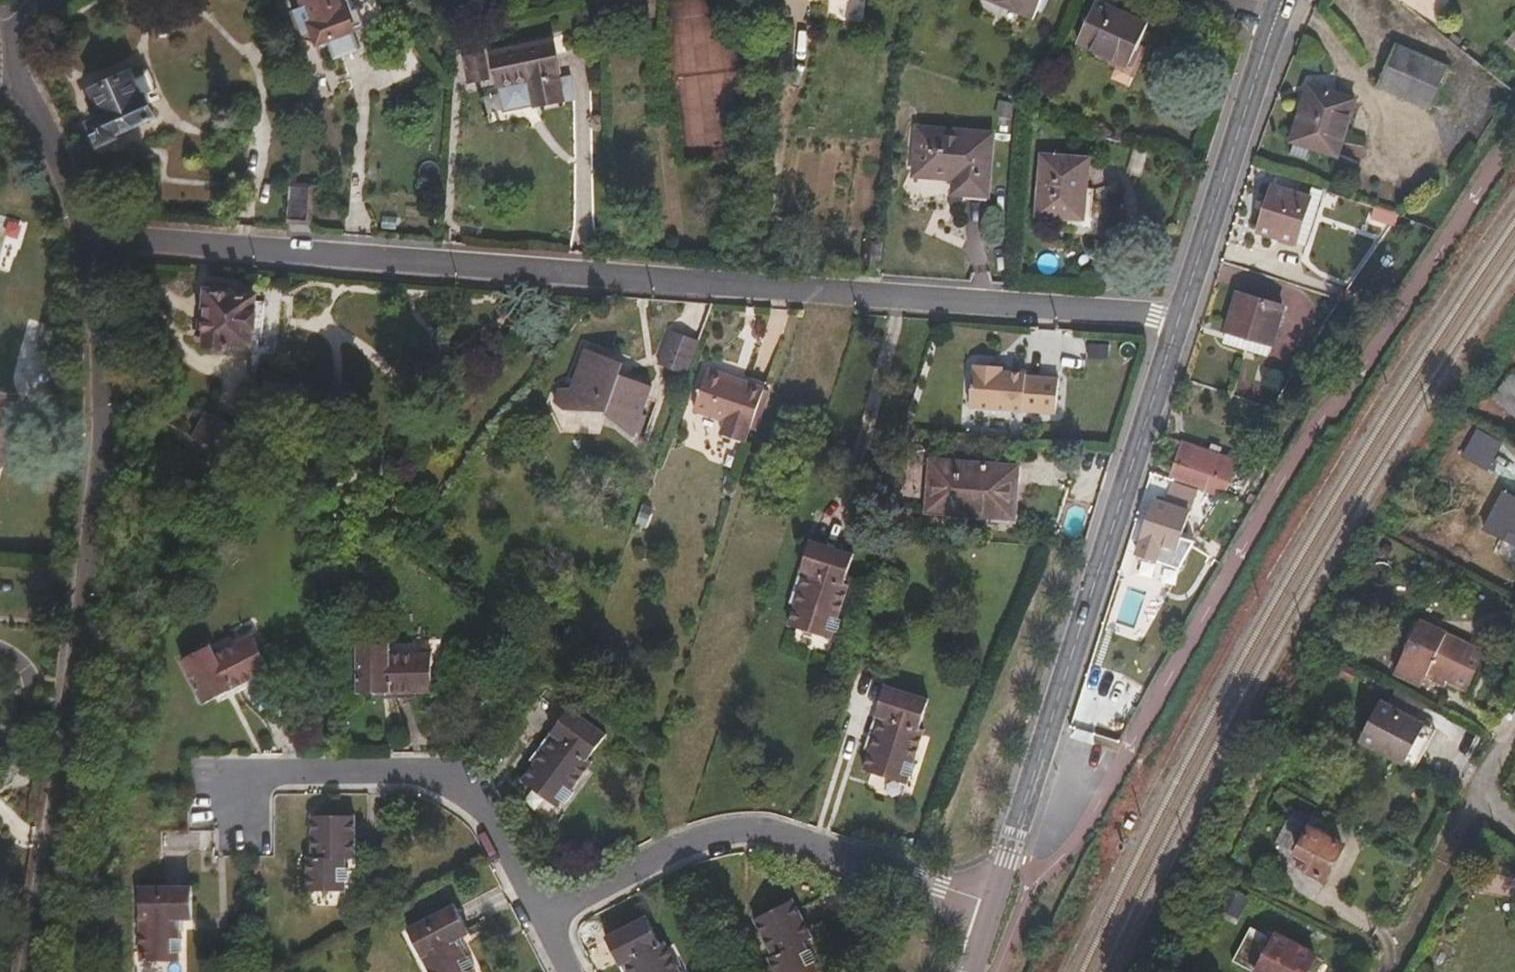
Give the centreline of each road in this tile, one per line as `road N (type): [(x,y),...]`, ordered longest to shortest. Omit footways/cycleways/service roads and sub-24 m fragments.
road 1 (residential): [(90,243),(1181,317)]
road 2 (residential): [(90,243),(103,308),(105,460),(29,971)]
road 3 (secondary): [(994,905),(1181,317)]
road 4 (residential): [(994,905),(753,827),(701,833),(541,911)]
road 5 (residential): [(230,799),(272,771),(421,772),(458,784),(485,813),(541,911)]
road 6 (secondary): [(1181,317),(1273,26)]
road 7 (residential): [(1384,971),(1479,788)]
road 8 (residential): [(0,68),(40,116),(90,243)]

